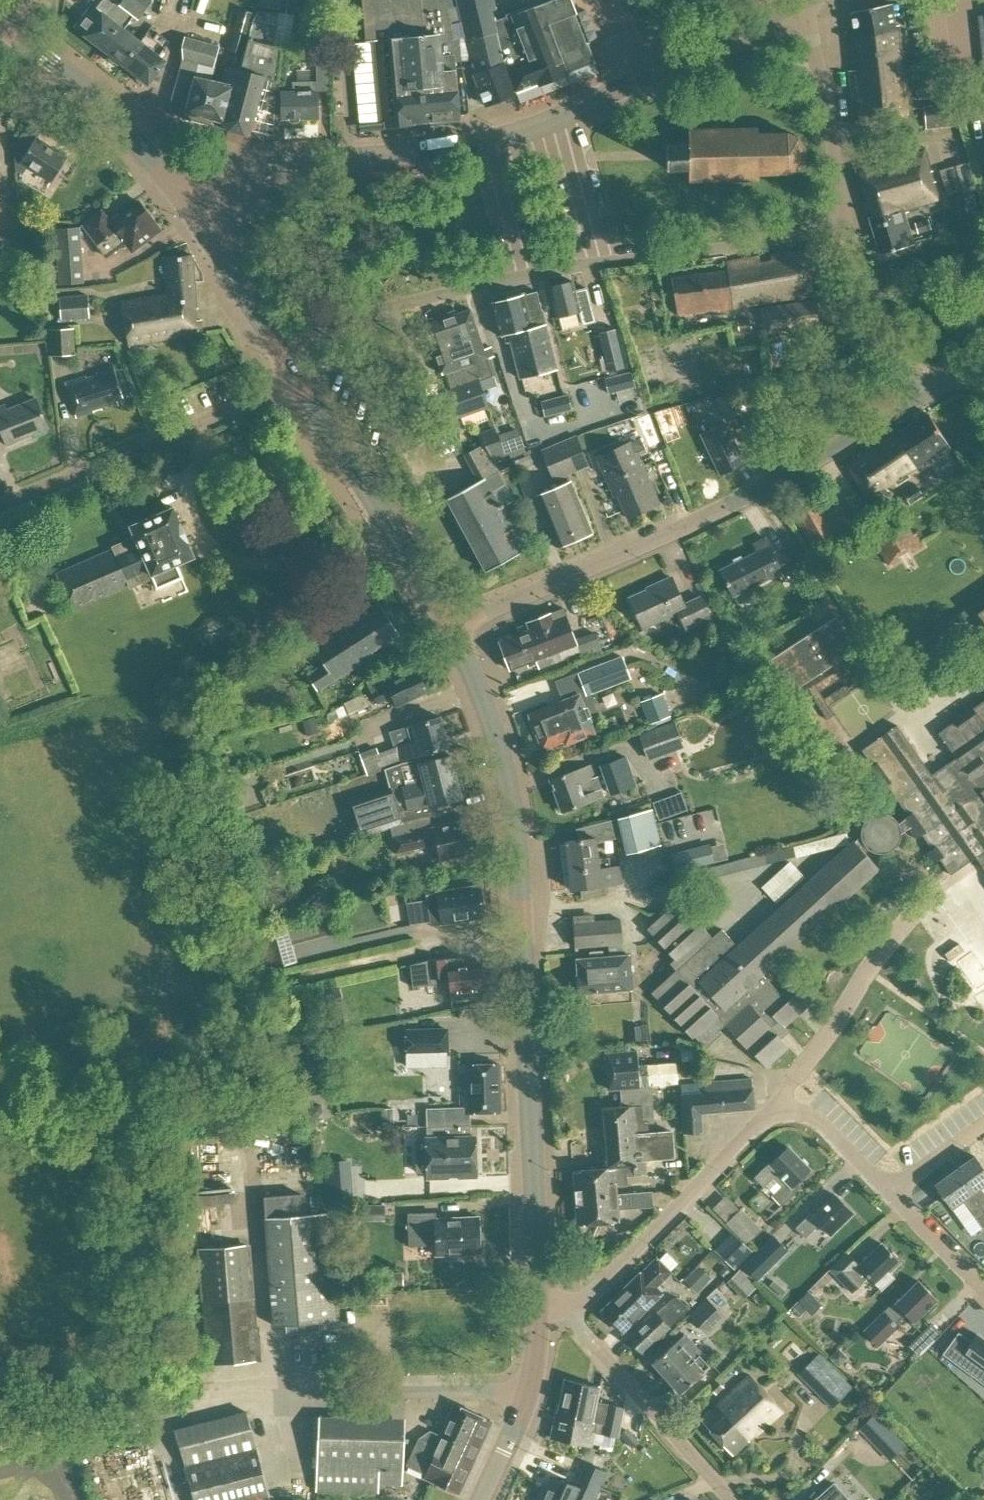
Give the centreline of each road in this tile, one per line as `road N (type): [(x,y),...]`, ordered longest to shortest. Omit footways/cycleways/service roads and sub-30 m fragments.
road 1 (secondary): [(538,1307),(511,783),(495,724),(448,627)]
road 2 (residential): [(280,354),(344,318),(523,274),(846,227)]
road 3 (residential): [(448,627),(708,517),(916,396)]
road 4 (secondary): [(192,206),(272,167),(488,140),(633,81)]
road 5 (residential): [(532,1386),(154,1409)]
road 6 (residential): [(294,380),(0,503)]
road 7 (secondary): [(448,627),(294,380)]
road 8 (residential): [(781,1111),(570,1306)]
road 9 (secondary): [(192,206),(81,85),(4,26)]
road 10 (residential): [(732,1499),(570,1306)]
road 11 (residential): [(781,1111),(799,1071),(915,913)]
road 12 (residential): [(846,227),(804,0)]
road 13 (secondary): [(633,81),(799,0)]
road 14 (residential): [(916,396),(846,227)]
road 15 (secondary): [(280,354),(192,206)]
road 16 (track): [(0,1445),(154,1409)]
road 17 (residential): [(890,1189),(810,1117),(781,1111)]
road 18 (residential): [(983,1289),(890,1189)]
road 19 (secondary): [(481,1499),(532,1386)]

